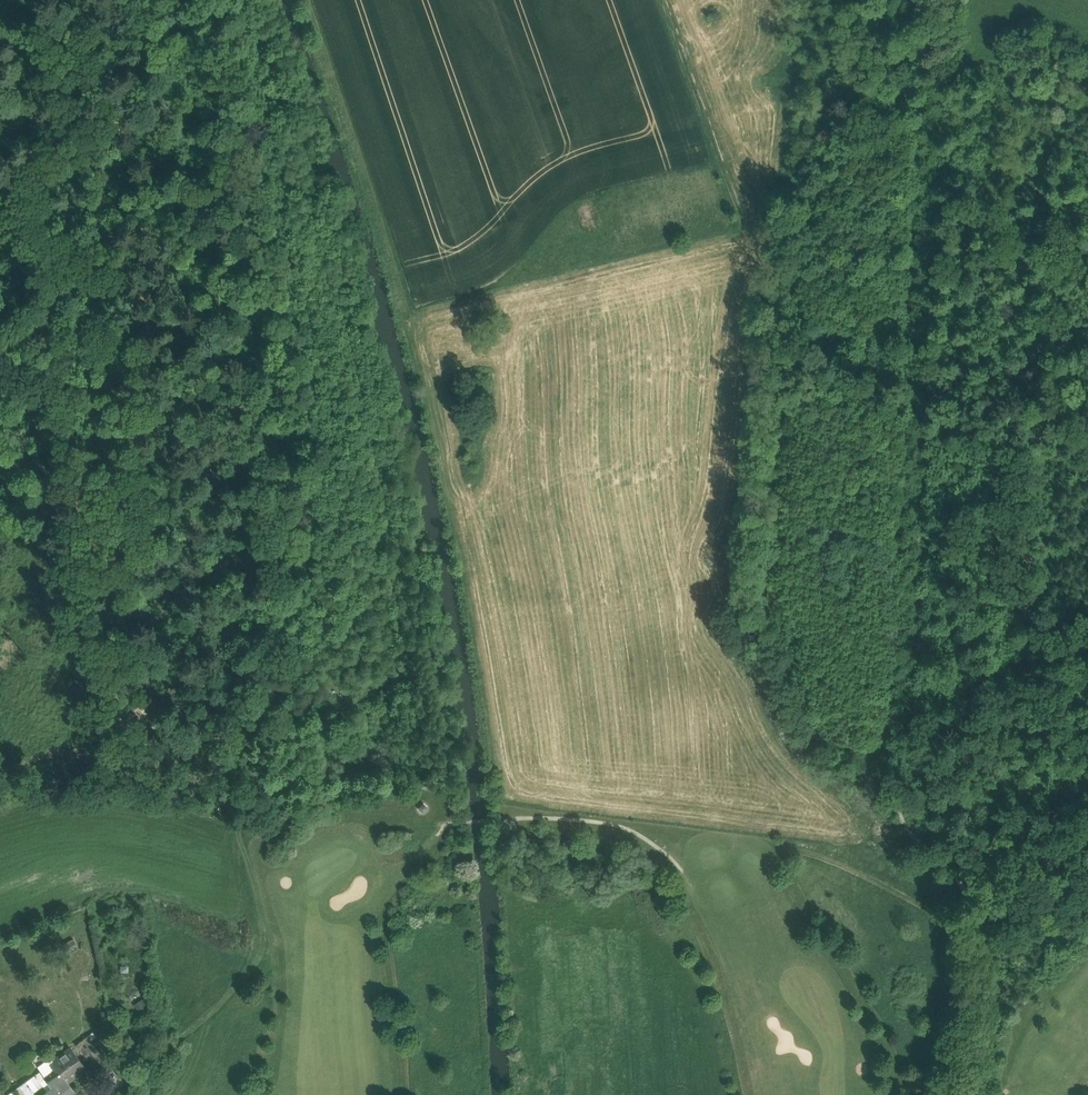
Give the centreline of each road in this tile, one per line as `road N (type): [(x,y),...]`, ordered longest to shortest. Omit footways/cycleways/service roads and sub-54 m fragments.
road 1 (unclassified): [(235,1001),(108,1094)]

